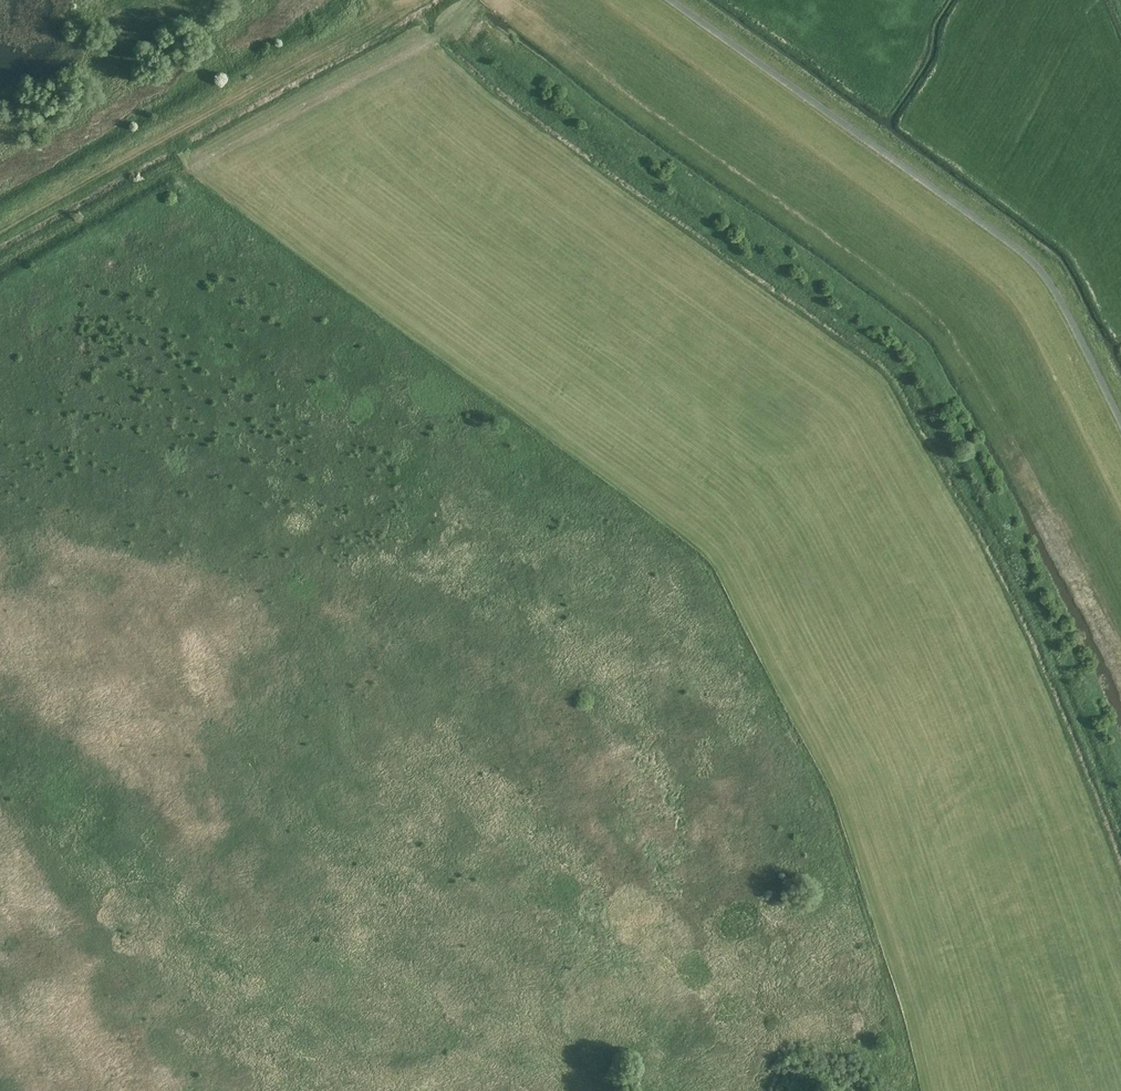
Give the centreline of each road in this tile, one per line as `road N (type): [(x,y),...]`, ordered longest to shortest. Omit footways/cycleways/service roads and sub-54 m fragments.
road 1 (track): [(1120,426),(1060,301),(1022,252),(671,0)]
road 2 (track): [(0,222),(400,0)]

